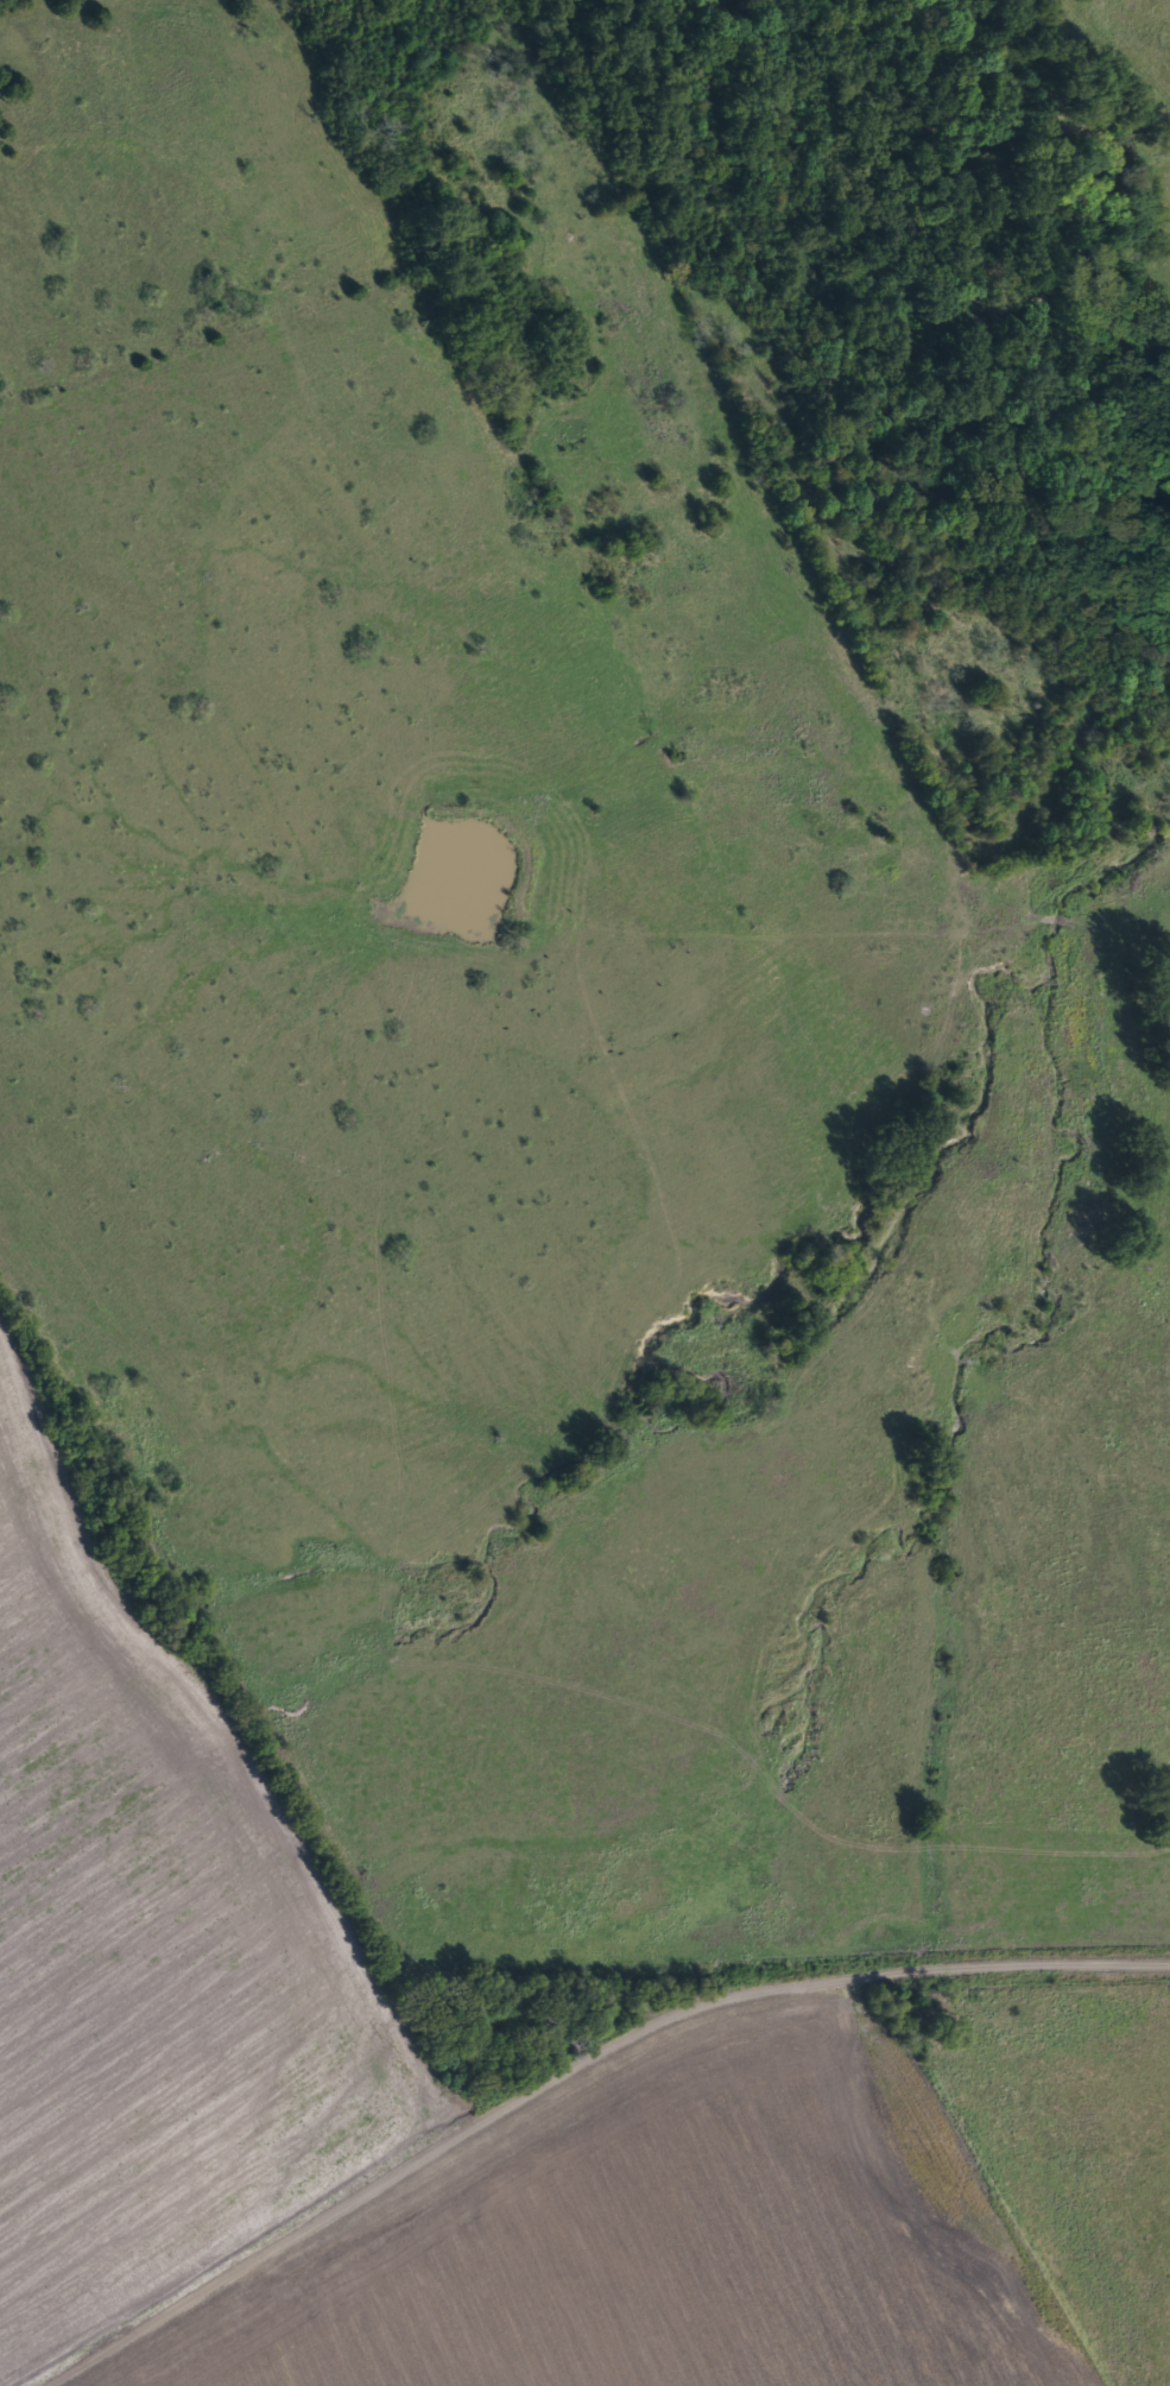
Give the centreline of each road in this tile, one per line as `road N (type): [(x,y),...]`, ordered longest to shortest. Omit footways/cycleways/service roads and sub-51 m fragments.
road 1 (residential): [(16,2385),(645,2019),(712,1992),(884,1969),(1169,1962)]
road 2 (residential): [(266,2241),(336,2296),(507,2385)]

